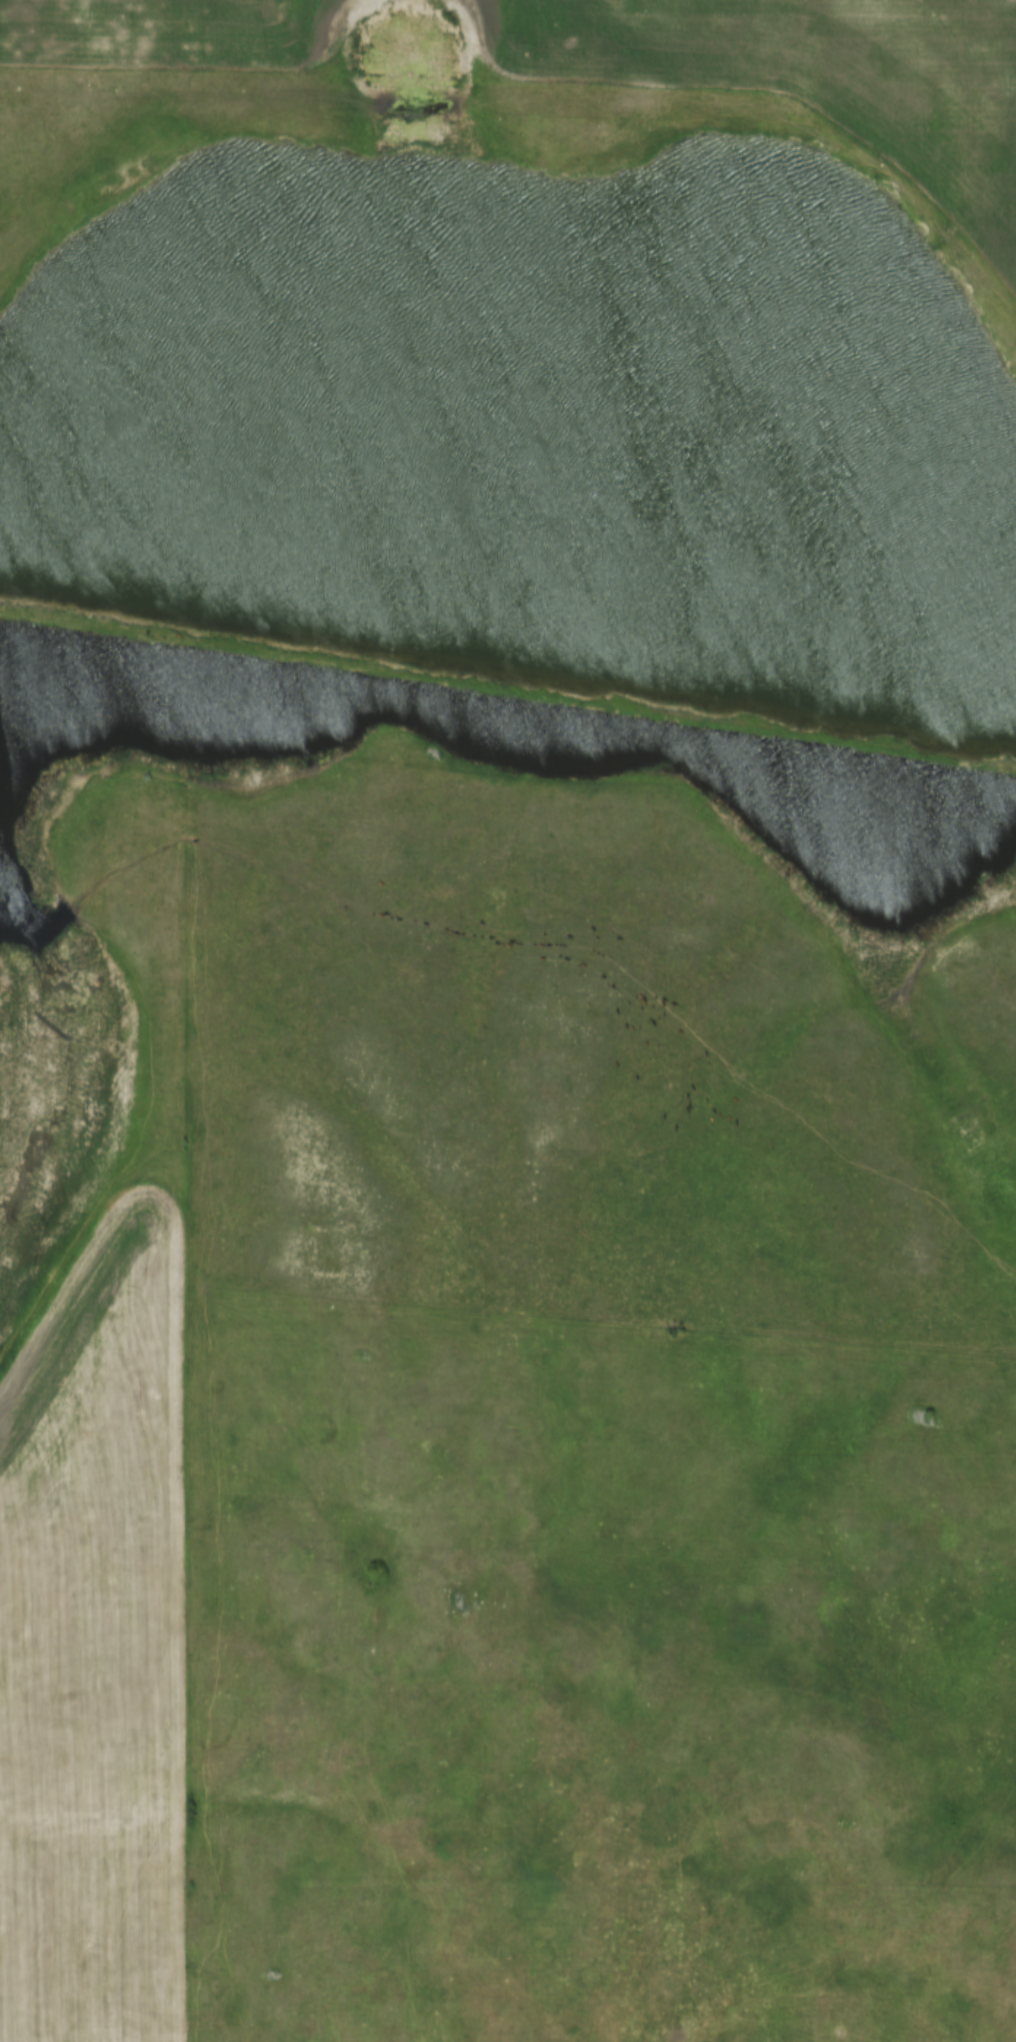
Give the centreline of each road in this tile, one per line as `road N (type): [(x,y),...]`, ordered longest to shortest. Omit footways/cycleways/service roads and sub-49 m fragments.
road 1 (track): [(0,696),(1015,845)]

